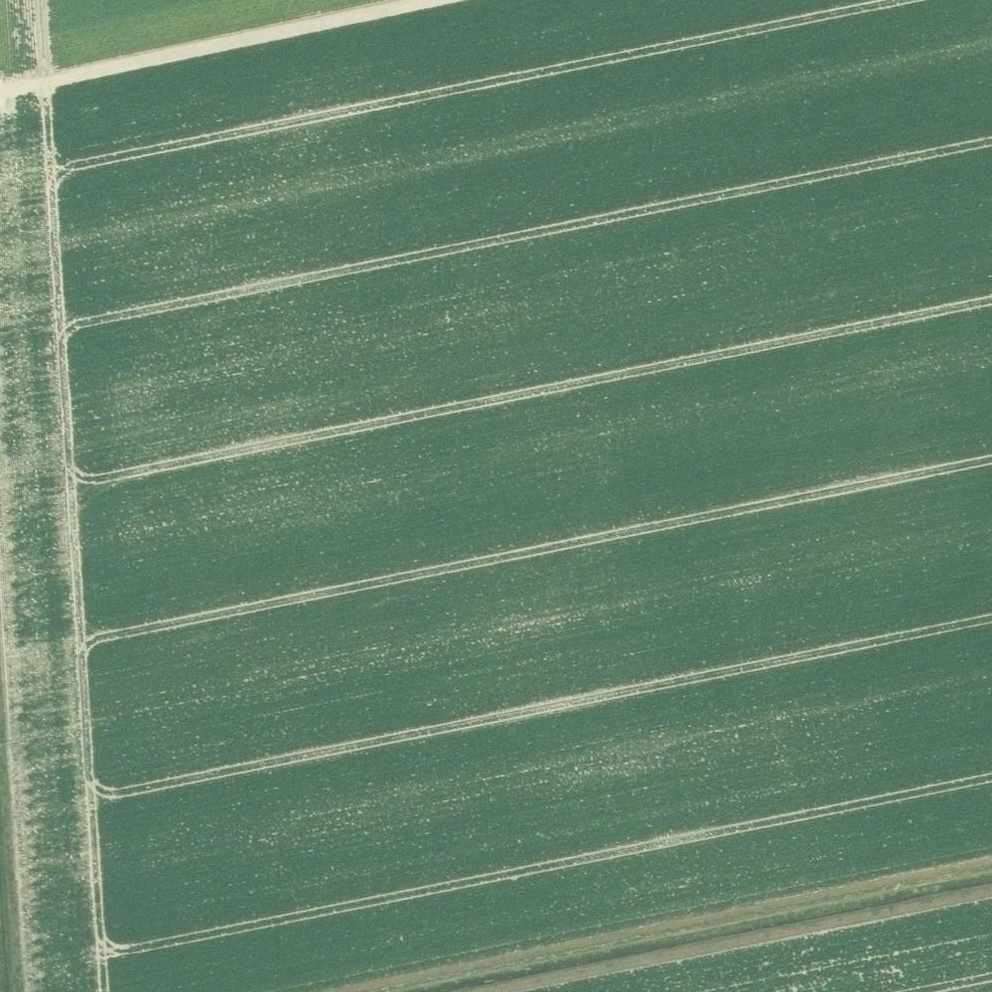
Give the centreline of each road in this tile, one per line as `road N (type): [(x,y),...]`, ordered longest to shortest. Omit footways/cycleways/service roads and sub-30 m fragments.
road 1 (track): [(0,85),(410,0)]

